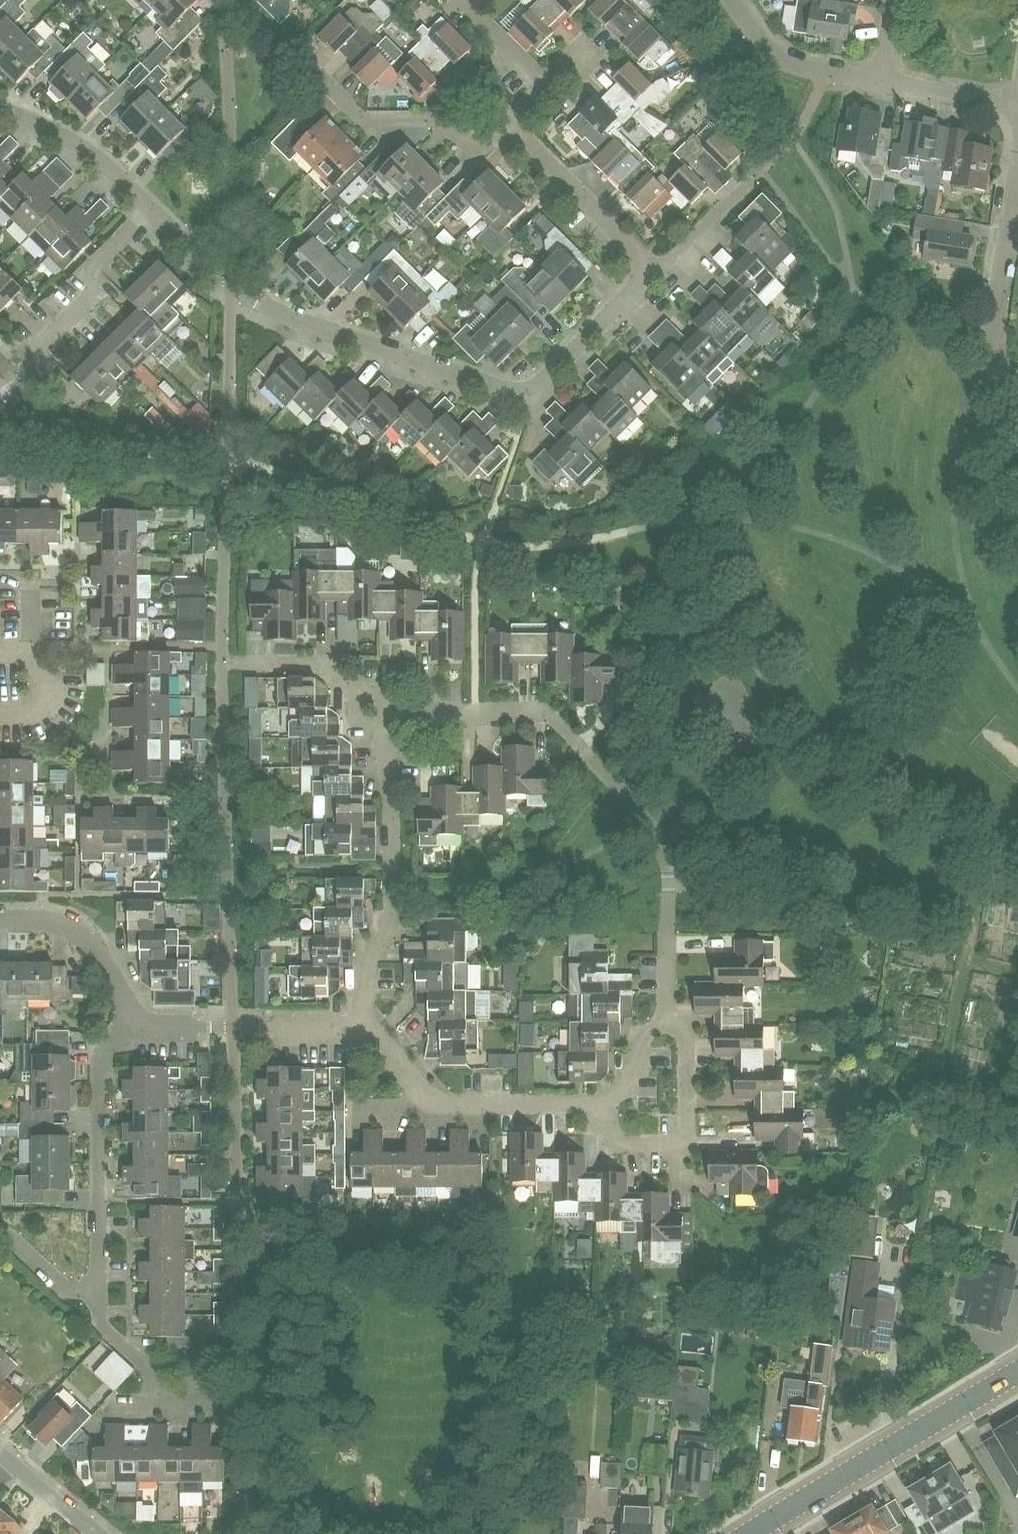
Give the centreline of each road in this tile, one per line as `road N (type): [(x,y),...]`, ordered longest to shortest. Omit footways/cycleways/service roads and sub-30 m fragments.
road 1 (residential): [(660,273),(547,388),(509,393),(269,308),(232,287),(151,211)]
road 2 (residential): [(667,1020),(669,883),(657,836),(622,790),(546,714),(389,714)]
road 3 (residential): [(357,1025),(375,951),(392,936),(389,714)]
road 4 (primary): [(761,1533),(1017,1374)]
road 5 (residential): [(99,1290),(100,1062),(120,1036),(141,1027)]
road 6 (residential): [(5,391),(103,289),(88,273),(151,211)]
road 7 (residential): [(611,1105),(613,1147),(690,1145),(688,1046),(667,1020)]
road 8 (residential): [(1017,156),(994,327),(994,361),(1004,386),(1017,388)]
road 9 (residential): [(435,119),(355,117),(239,0)]
road 10 (residential): [(141,1027),(357,1025)]
road 11 (residential): [(660,273),(508,129)]
road 12 (residential): [(141,1027),(96,950),(66,927),(0,921)]
road 13 (residential): [(611,1105),(462,1106),(422,1096)]
road 14 (unclassified): [(151,211),(78,150),(0,110)]
road 15 (residential): [(730,0),(761,43),(790,66),(880,83)]
road 16 (residential): [(389,714),(324,664),(253,664)]
road 17 (residential): [(660,273),(761,170)]
road 18 (residential): [(158,1406),(148,1368),(99,1322),(99,1290)]
road 19 (residential): [(880,83),(1016,104)]
road 20 (unclassified): [(0,1452),(102,1533)]
road 21 (residential): [(0,717),(31,716),(53,693),(47,647),(29,647)]
road 22 (residential): [(547,89),(463,0)]
road 23 (residential): [(99,1290),(65,1290),(0,1234)]

